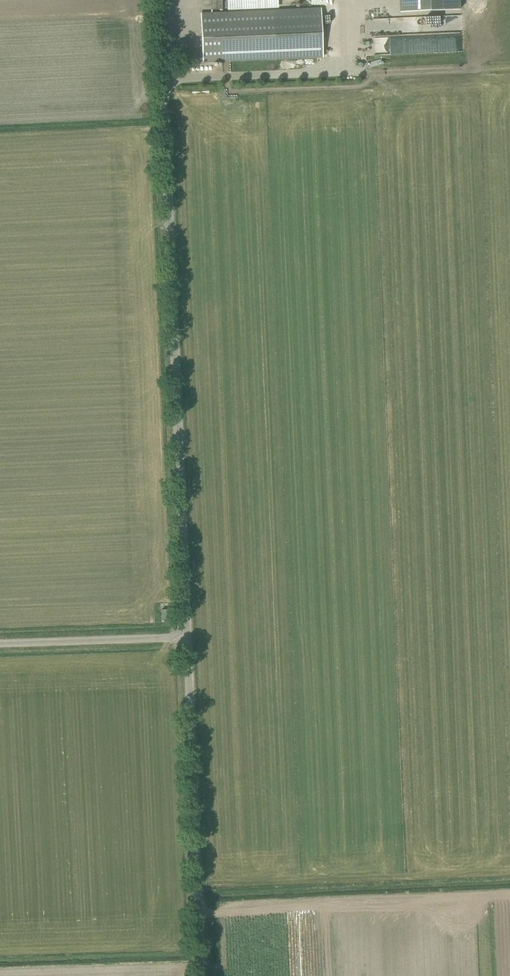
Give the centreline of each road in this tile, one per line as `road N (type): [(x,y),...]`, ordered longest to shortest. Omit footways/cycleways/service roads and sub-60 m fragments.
road 1 (unclassified): [(186,640),(158,0)]
road 2 (unclassified): [(201,975),(186,640)]
road 3 (unclassified): [(0,646),(186,640)]

